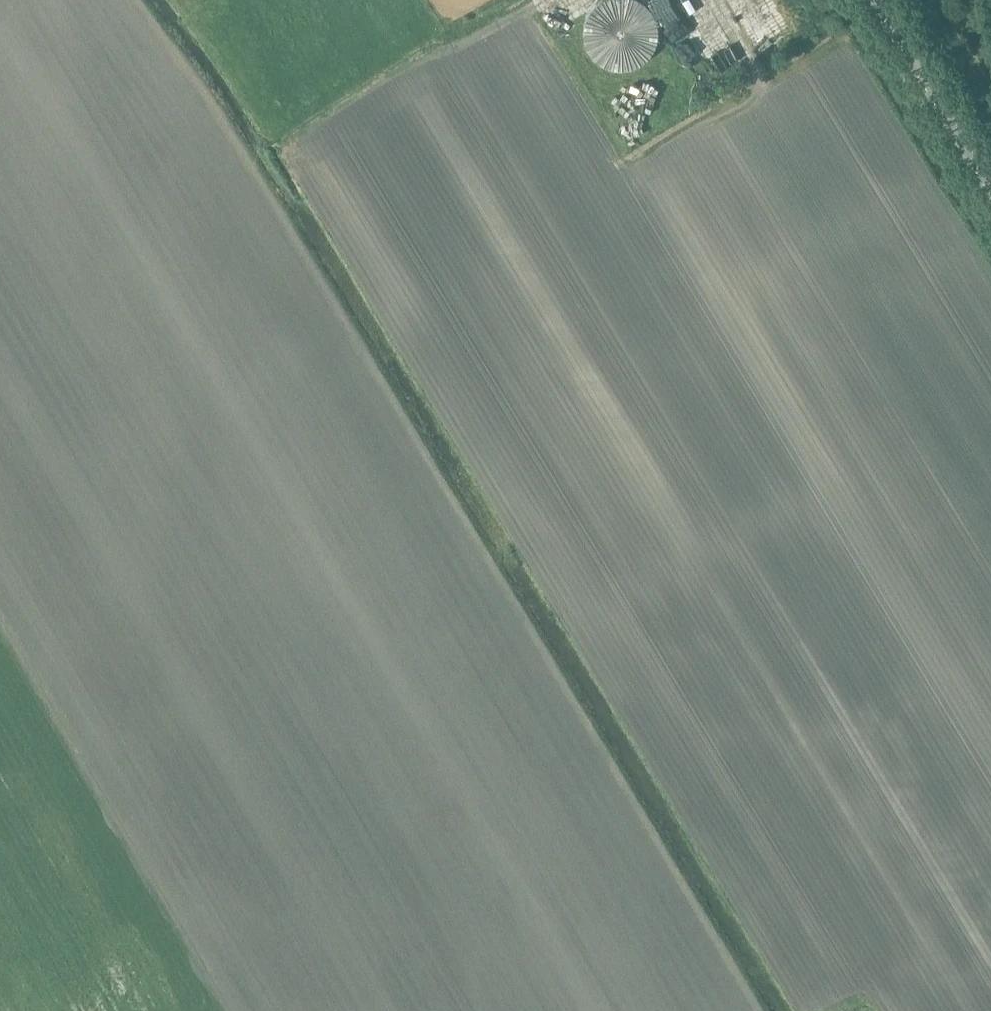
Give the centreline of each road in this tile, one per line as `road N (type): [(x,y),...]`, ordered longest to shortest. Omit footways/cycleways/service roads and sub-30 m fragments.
road 1 (tertiary): [(990,182),(881,0)]

